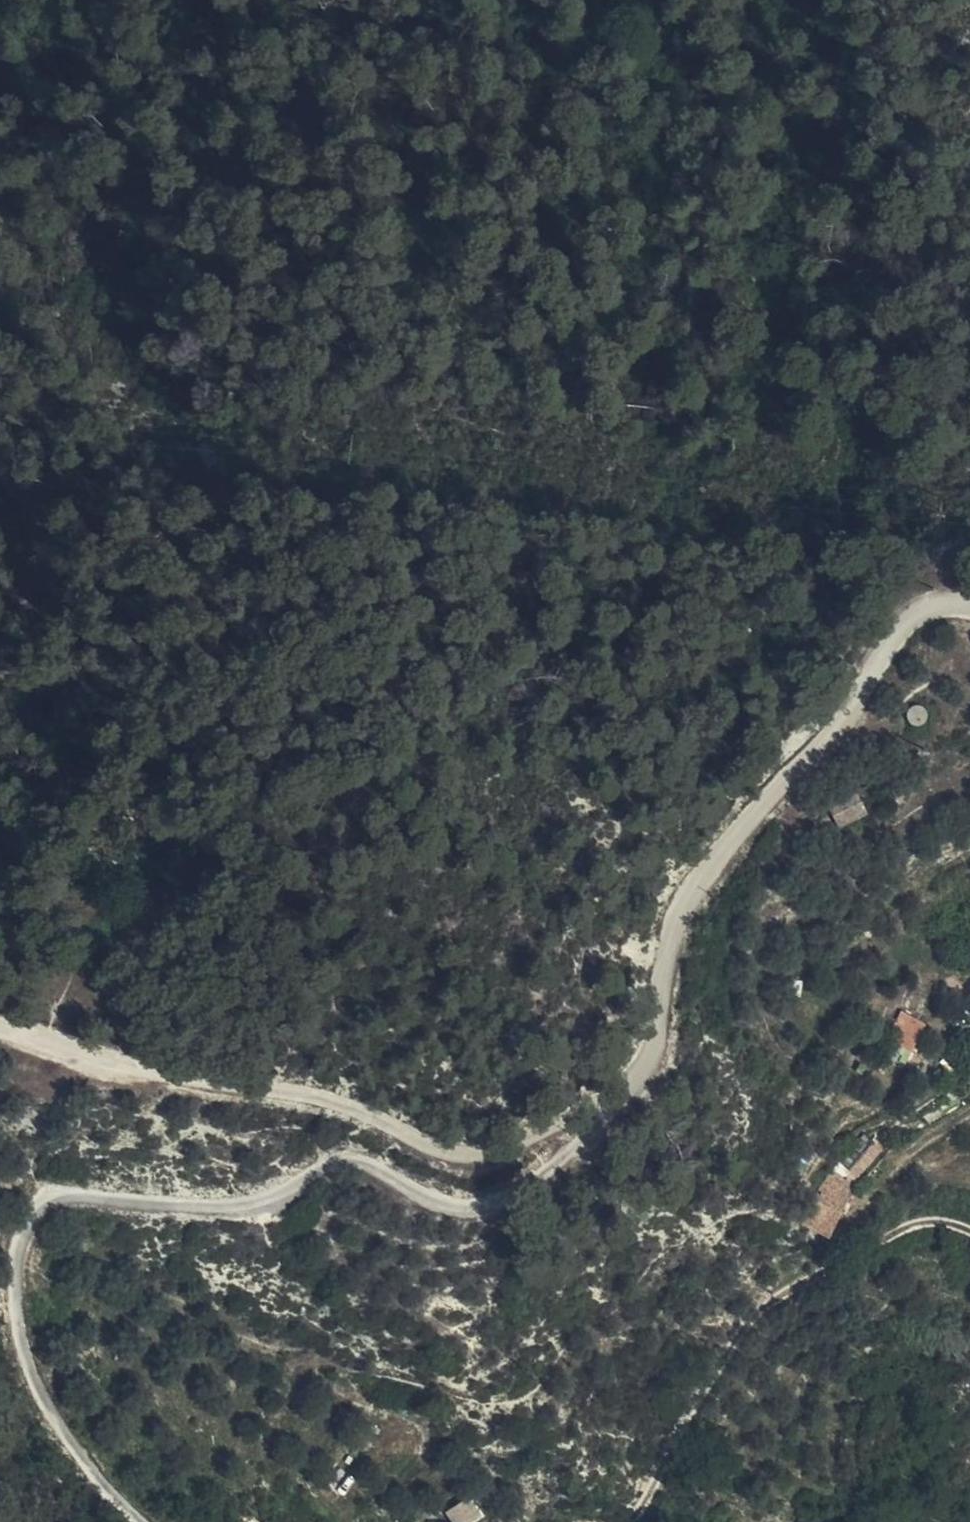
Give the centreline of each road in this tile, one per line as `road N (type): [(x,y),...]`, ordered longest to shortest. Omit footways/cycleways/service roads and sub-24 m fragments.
road 1 (unclassified): [(969,604),(942,600),(905,619),(852,711),(691,896),(671,939),(661,1034),(643,1067),(556,1128),(502,1149),(452,1149),(298,1101),(45,1050),(0,1032)]
road 2 (track): [(969,1232),(929,1220),(793,1288)]

